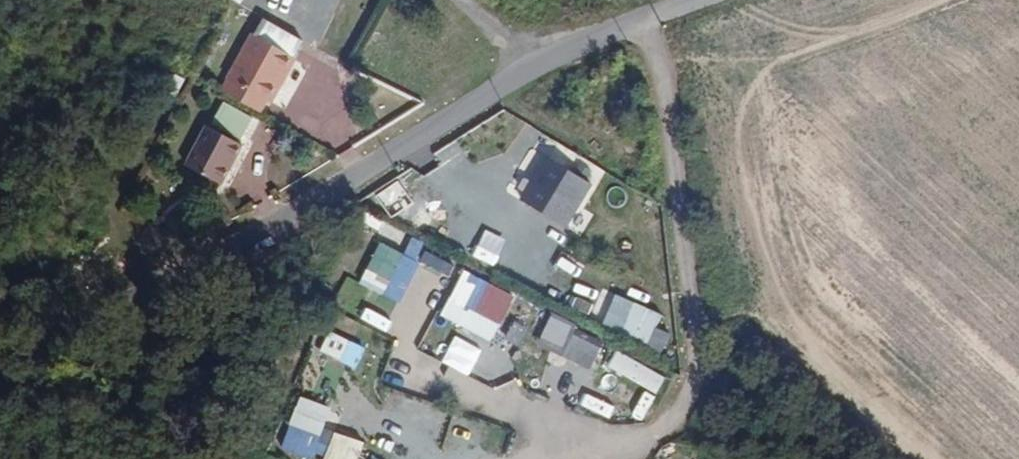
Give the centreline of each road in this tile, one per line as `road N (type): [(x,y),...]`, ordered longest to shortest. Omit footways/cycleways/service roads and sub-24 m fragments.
road 1 (unclassified): [(558,82),(235,252),(43,382),(0,401)]
road 2 (unclassified): [(650,38),(674,117),(685,367),(655,439),(614,444),(446,381)]

